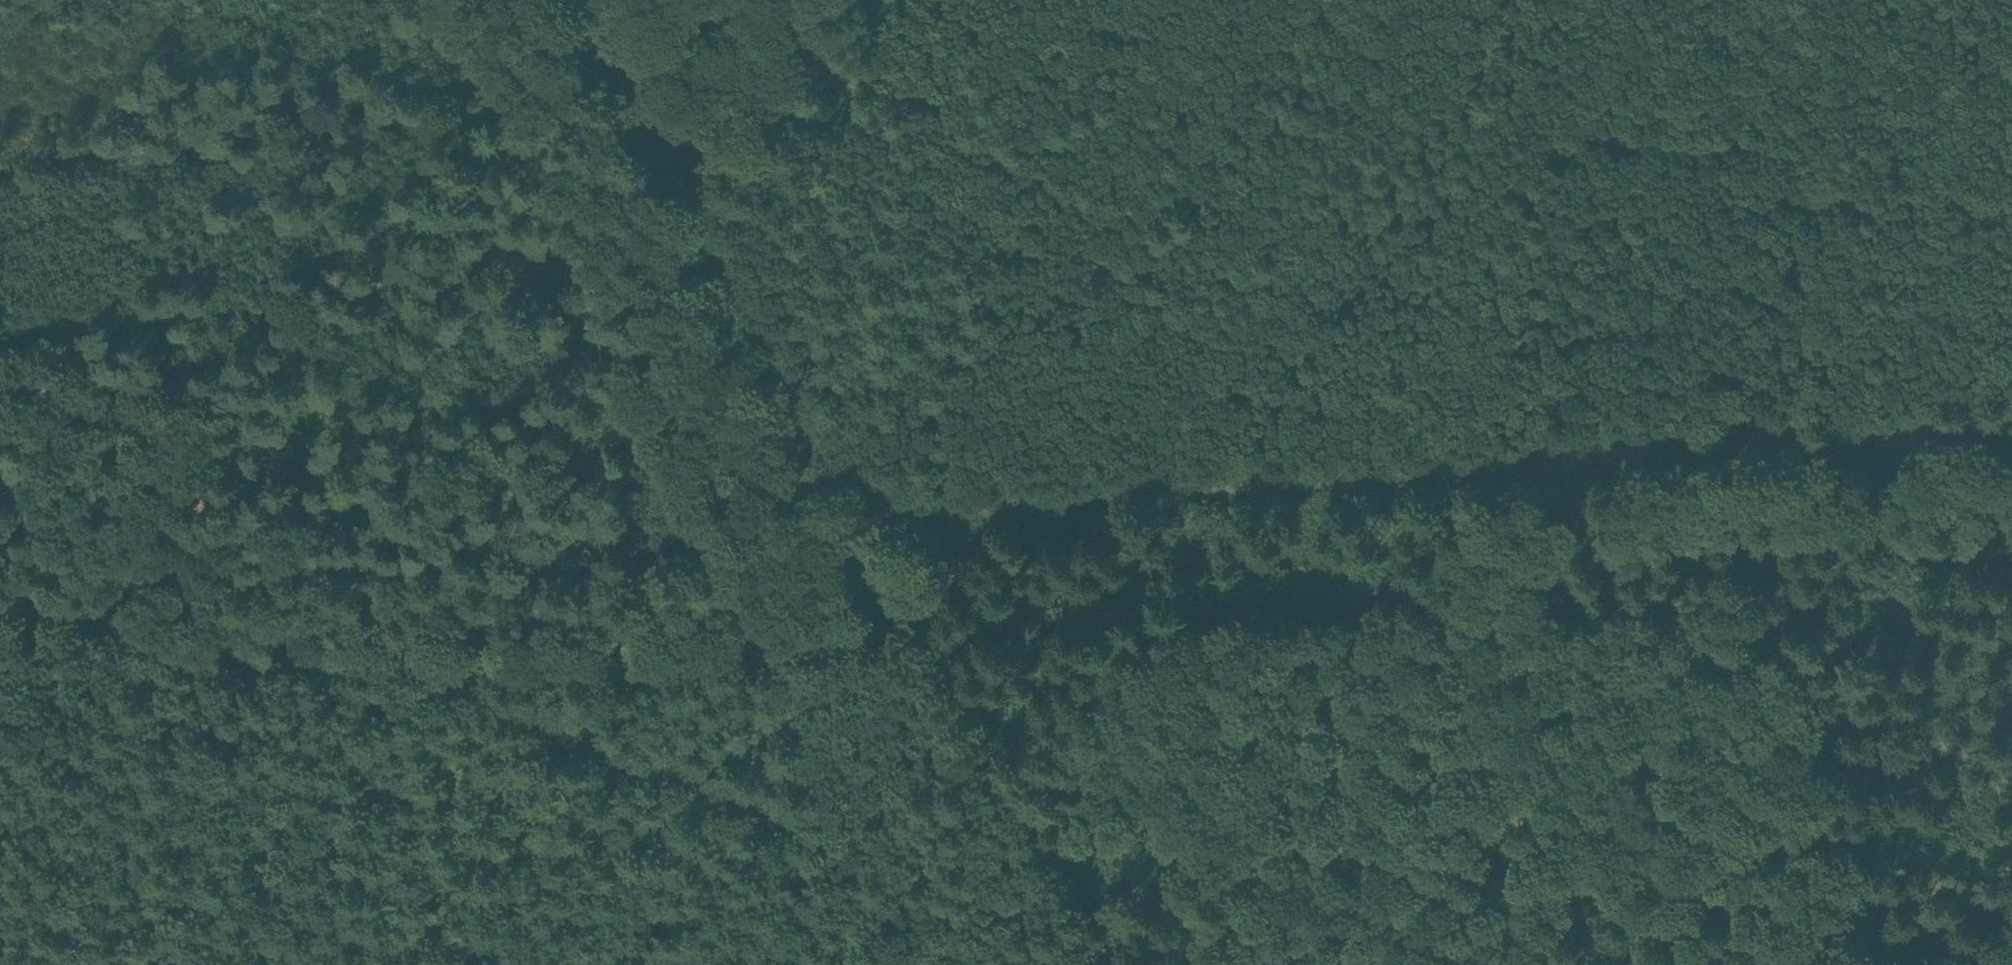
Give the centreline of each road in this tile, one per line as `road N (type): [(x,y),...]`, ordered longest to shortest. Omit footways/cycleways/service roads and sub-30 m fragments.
road 1 (track): [(2011,424),(978,508),(909,502),(847,482)]
road 2 (track): [(904,594),(858,633),(732,654),(604,658),(277,652),(198,643),(0,600)]
road 3 (track): [(847,482),(584,0)]
road 4 (track): [(1103,964),(904,594)]
road 5 (track): [(904,594),(847,482)]

